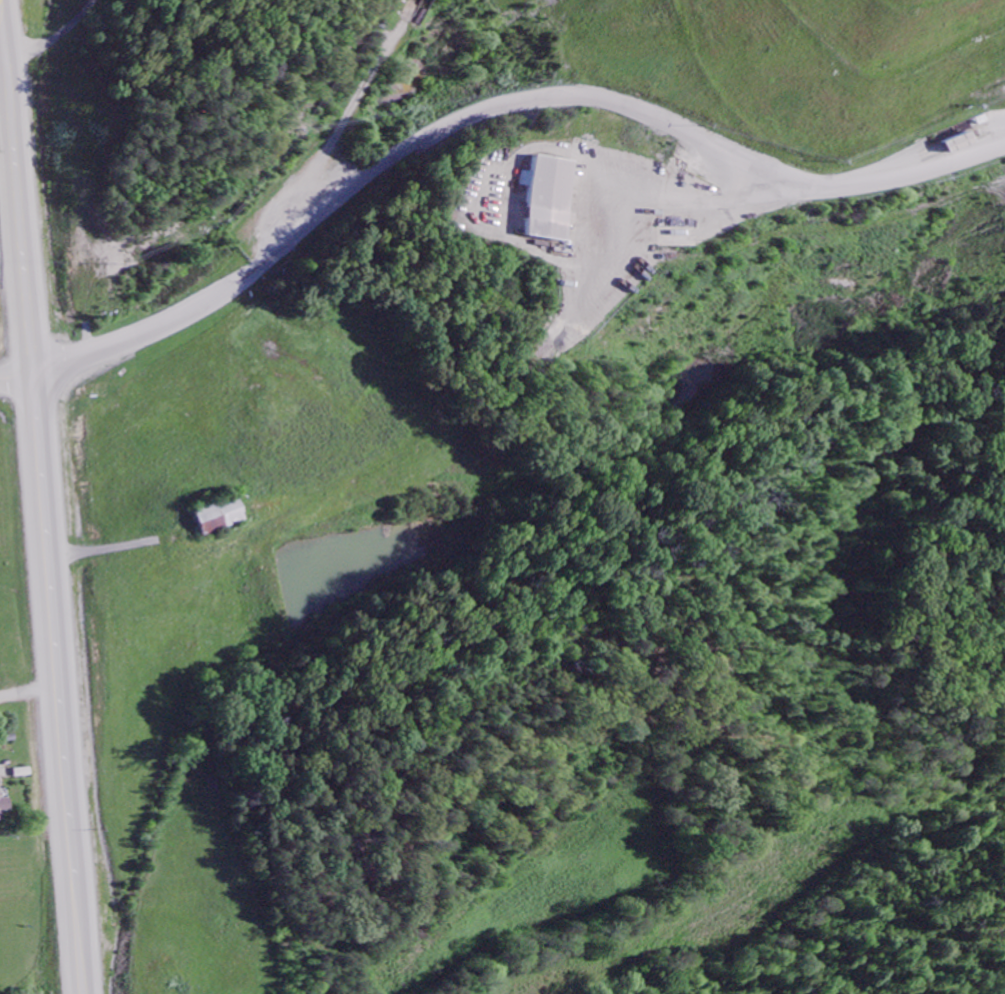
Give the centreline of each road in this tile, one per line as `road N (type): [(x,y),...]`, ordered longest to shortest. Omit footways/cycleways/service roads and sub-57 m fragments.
road 1 (primary): [(86,993),(39,370)]
road 2 (primary): [(39,370),(0,37)]
road 3 (residential): [(248,278),(153,334),(39,370)]

